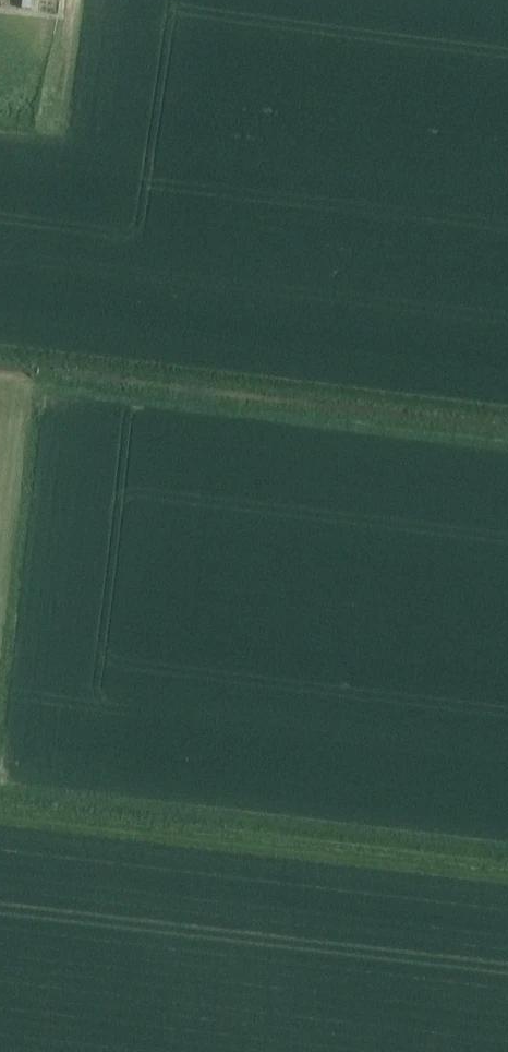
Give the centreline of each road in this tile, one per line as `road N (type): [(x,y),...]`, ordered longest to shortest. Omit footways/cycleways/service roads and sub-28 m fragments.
road 1 (track): [(507,446),(0,383)]

